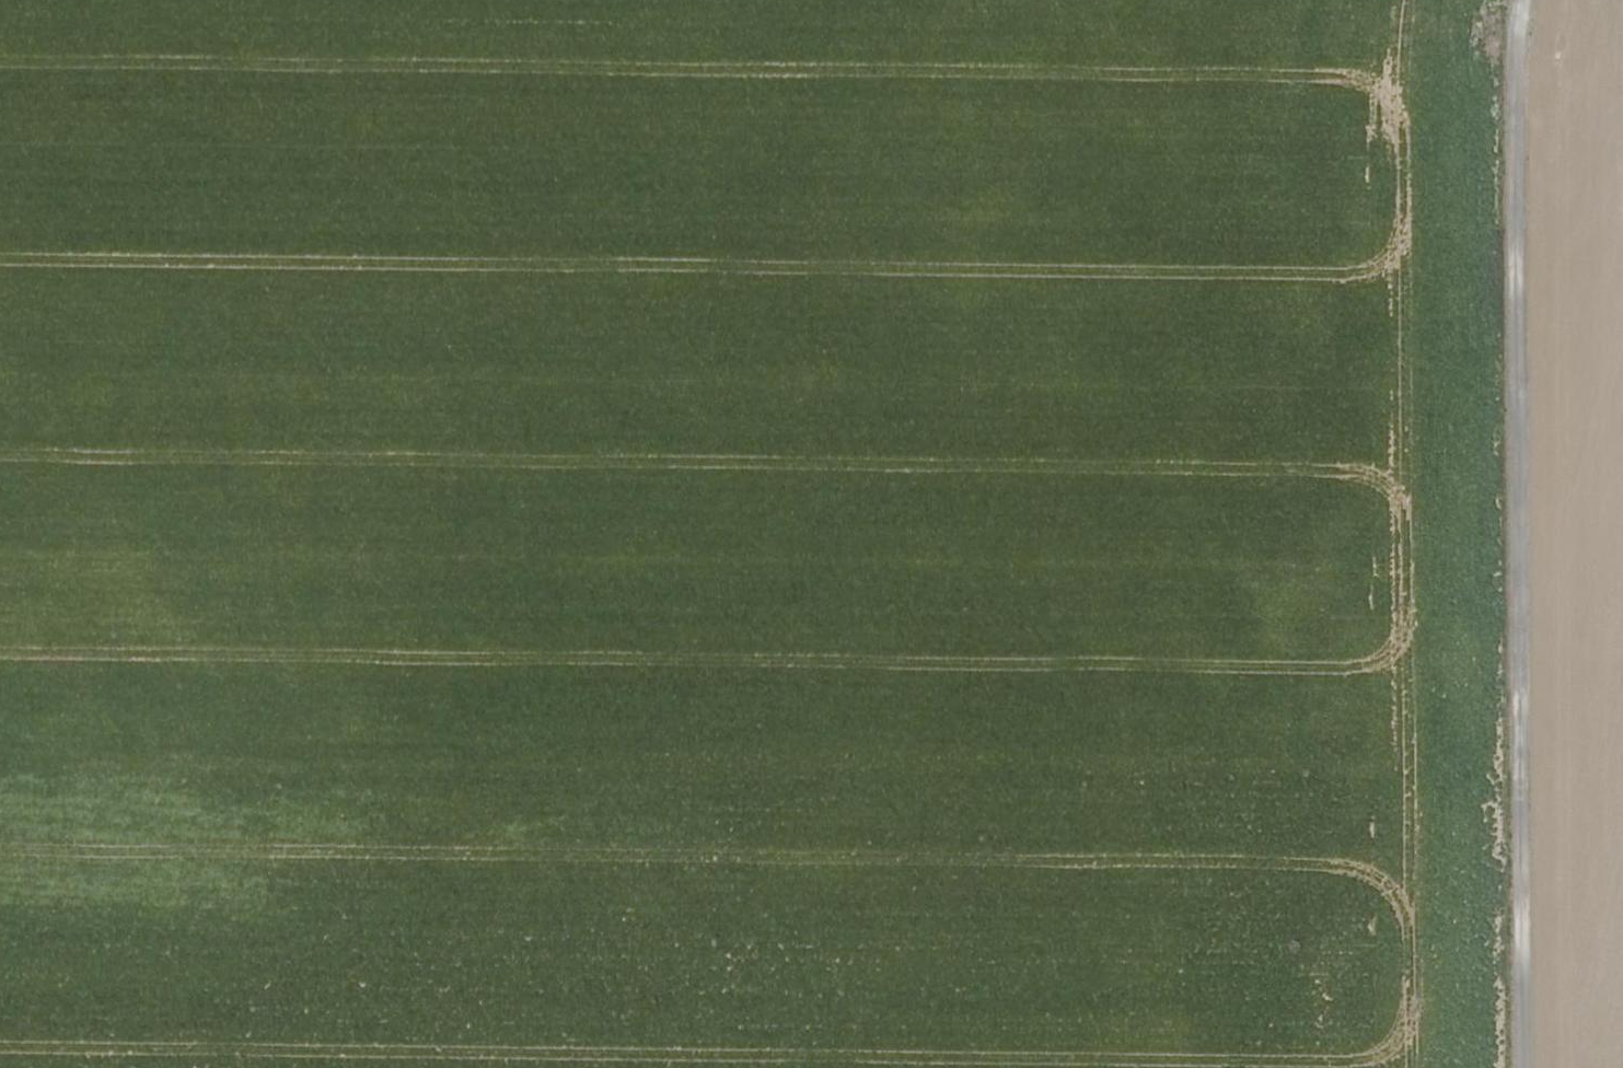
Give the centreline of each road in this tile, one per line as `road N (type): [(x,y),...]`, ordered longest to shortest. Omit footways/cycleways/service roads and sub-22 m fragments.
road 1 (track): [(1522,1067),(1517,33),(1525,0)]

